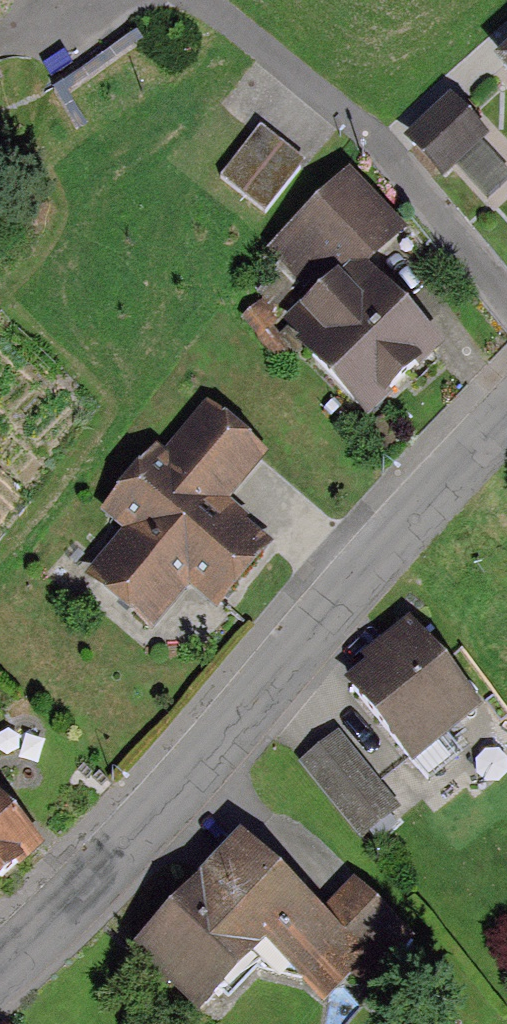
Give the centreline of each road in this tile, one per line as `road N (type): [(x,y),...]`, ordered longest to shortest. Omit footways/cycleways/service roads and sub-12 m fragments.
road 1 (unclassified): [(506,403),(240,699),(0,947)]
road 2 (residential): [(506,304),(381,143),(189,0)]

